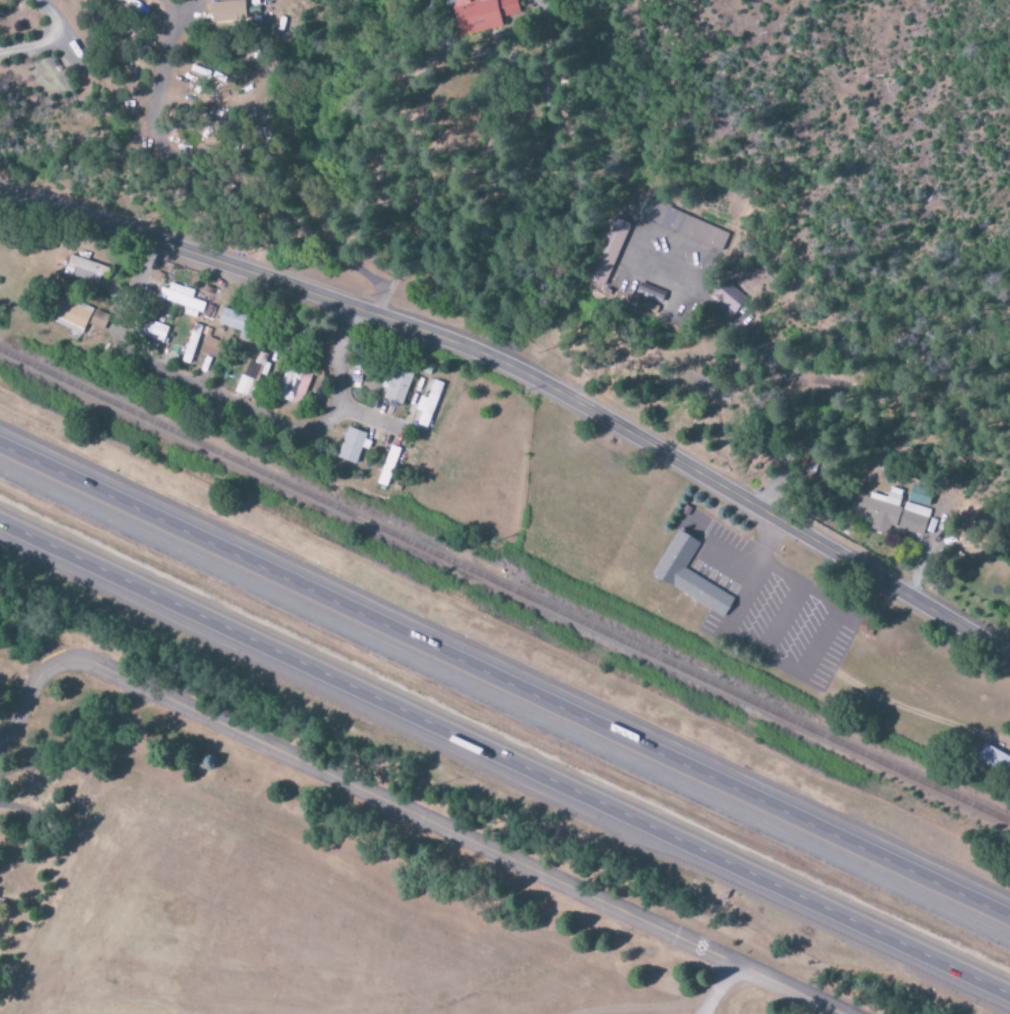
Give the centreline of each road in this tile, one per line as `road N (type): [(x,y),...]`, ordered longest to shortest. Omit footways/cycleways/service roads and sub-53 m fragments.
road 1 (tertiary): [(0,189),(483,353),(1009,657)]
road 2 (motorway): [(1009,920),(0,446)]
road 3 (motorway): [(0,522),(1009,995)]
road 4 (residential): [(0,746),(41,672),(62,665),(124,680),(813,1013)]
road 5 (residential): [(346,304),(318,422),(274,423),(105,344),(106,330),(166,244)]

